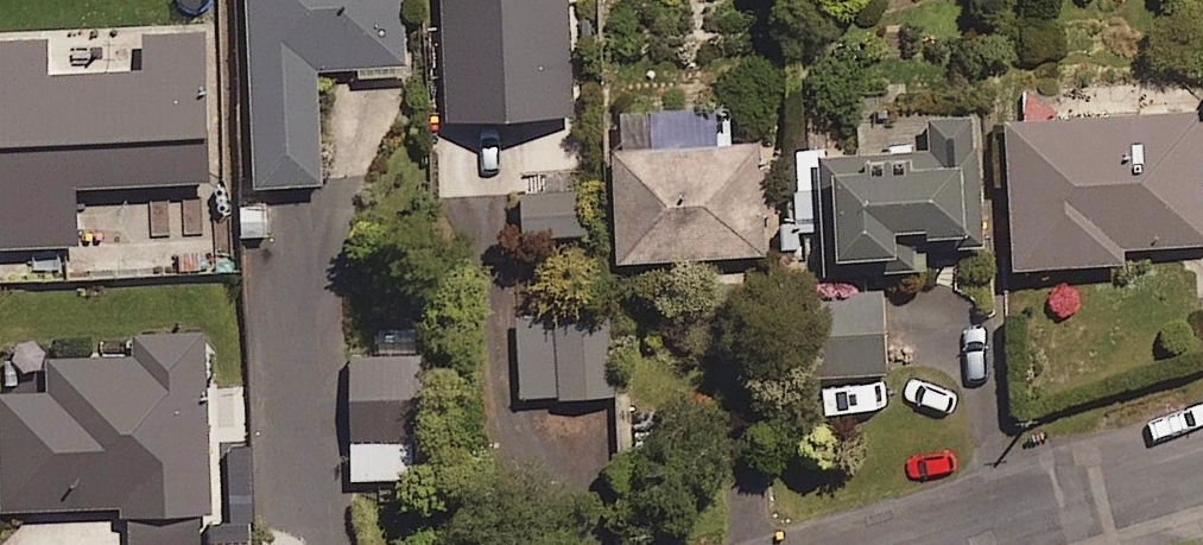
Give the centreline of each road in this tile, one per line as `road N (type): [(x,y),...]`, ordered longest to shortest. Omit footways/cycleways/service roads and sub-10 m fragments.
road 1 (residential): [(908,544),(1202,452)]

